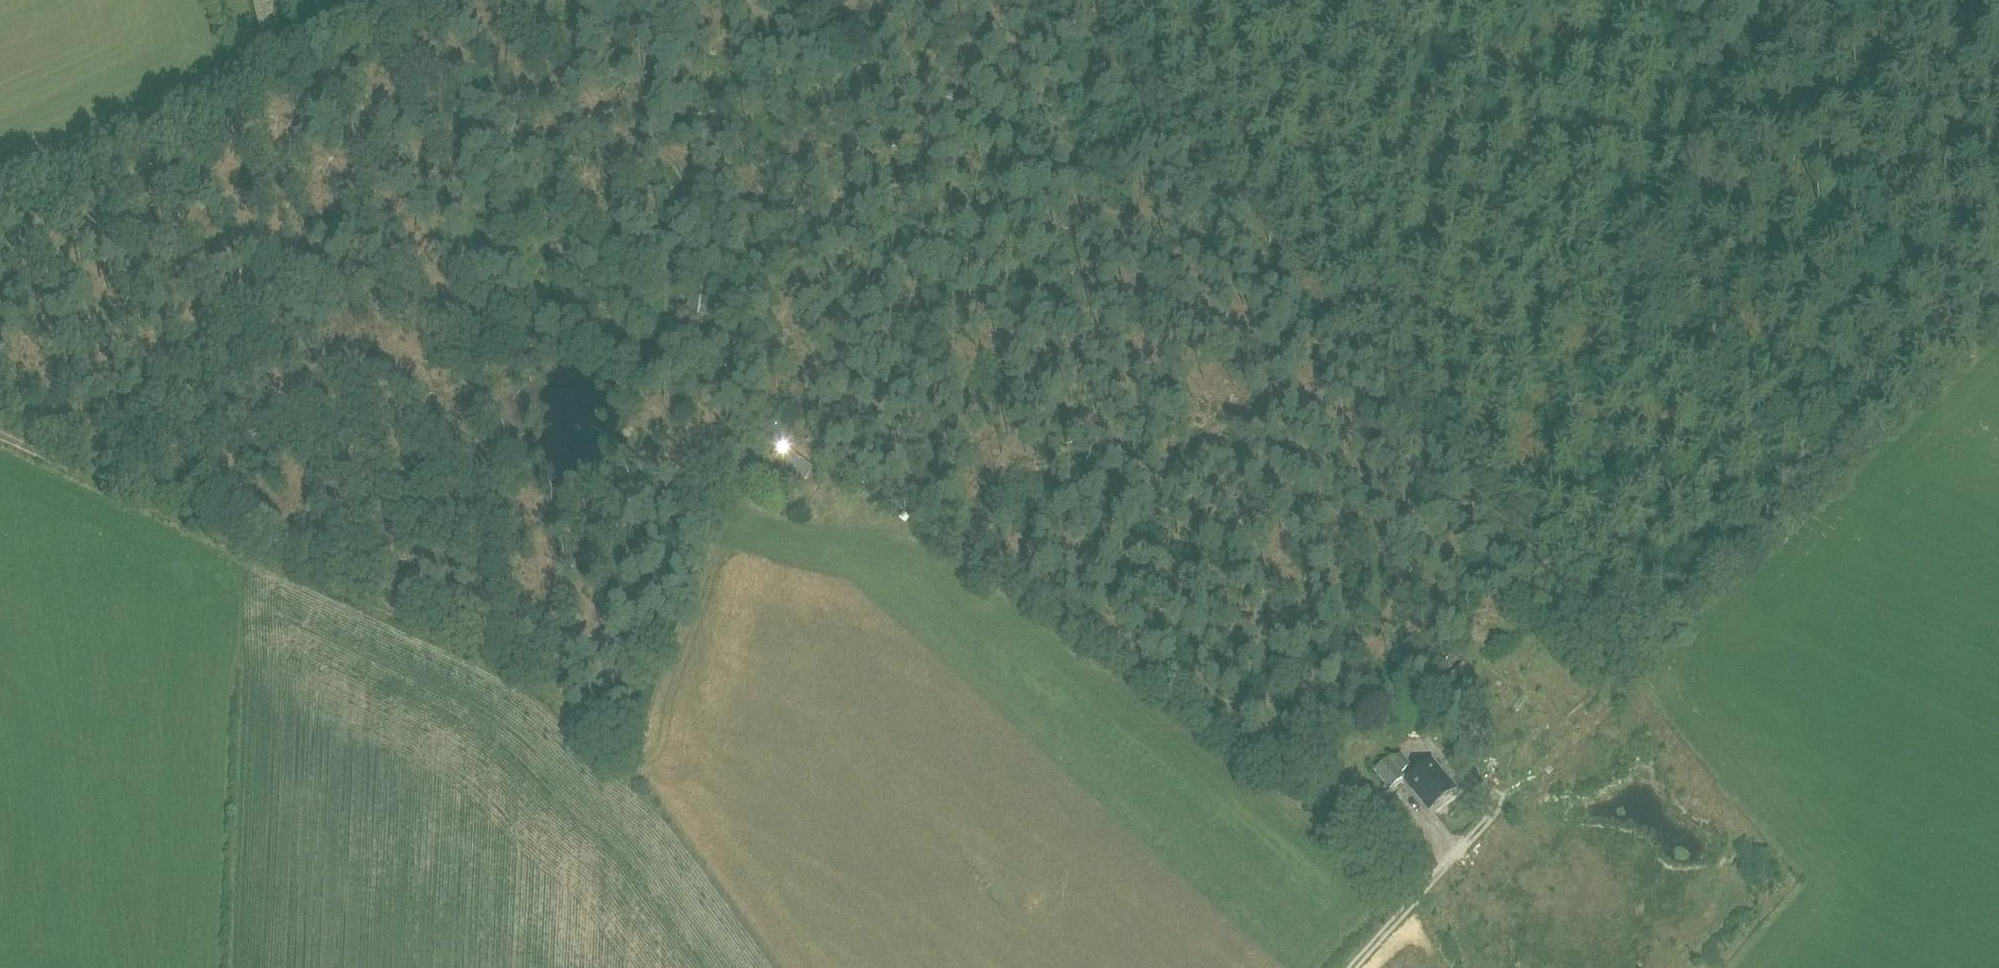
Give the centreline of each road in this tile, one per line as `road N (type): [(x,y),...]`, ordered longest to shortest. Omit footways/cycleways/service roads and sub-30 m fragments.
road 1 (track): [(296,303),(246,329),(98,460),(71,469),(551,690)]

